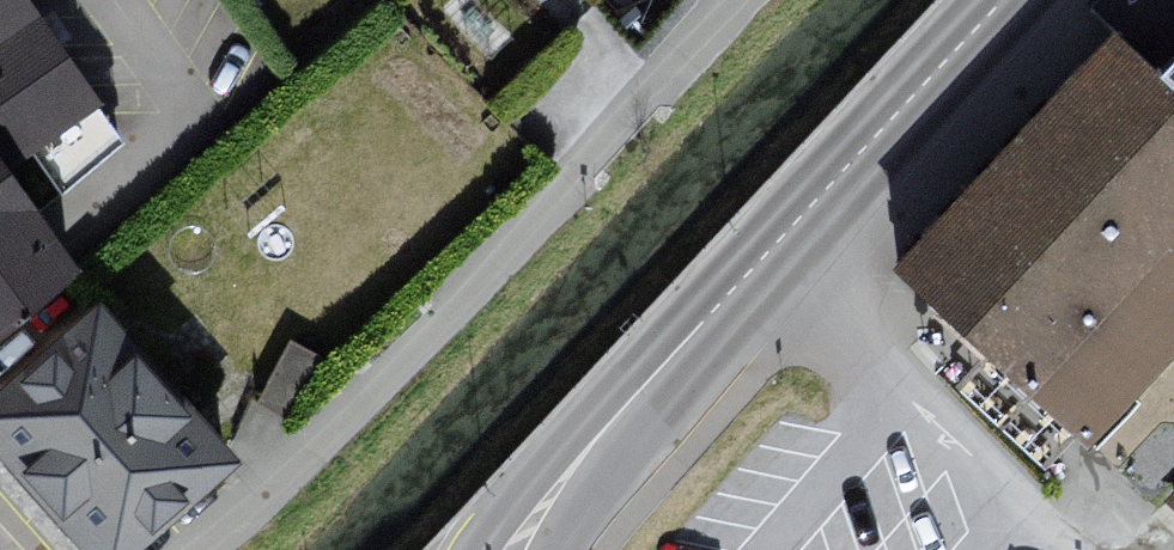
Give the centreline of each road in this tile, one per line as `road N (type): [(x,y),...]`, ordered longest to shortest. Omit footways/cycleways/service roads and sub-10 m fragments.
road 1 (residential): [(193,549),(439,329),(745,0)]
road 2 (secondary): [(592,442),(1001,0)]
road 3 (secondary): [(592,442),(486,549)]
road 4 (secondary): [(539,549),(592,442)]

